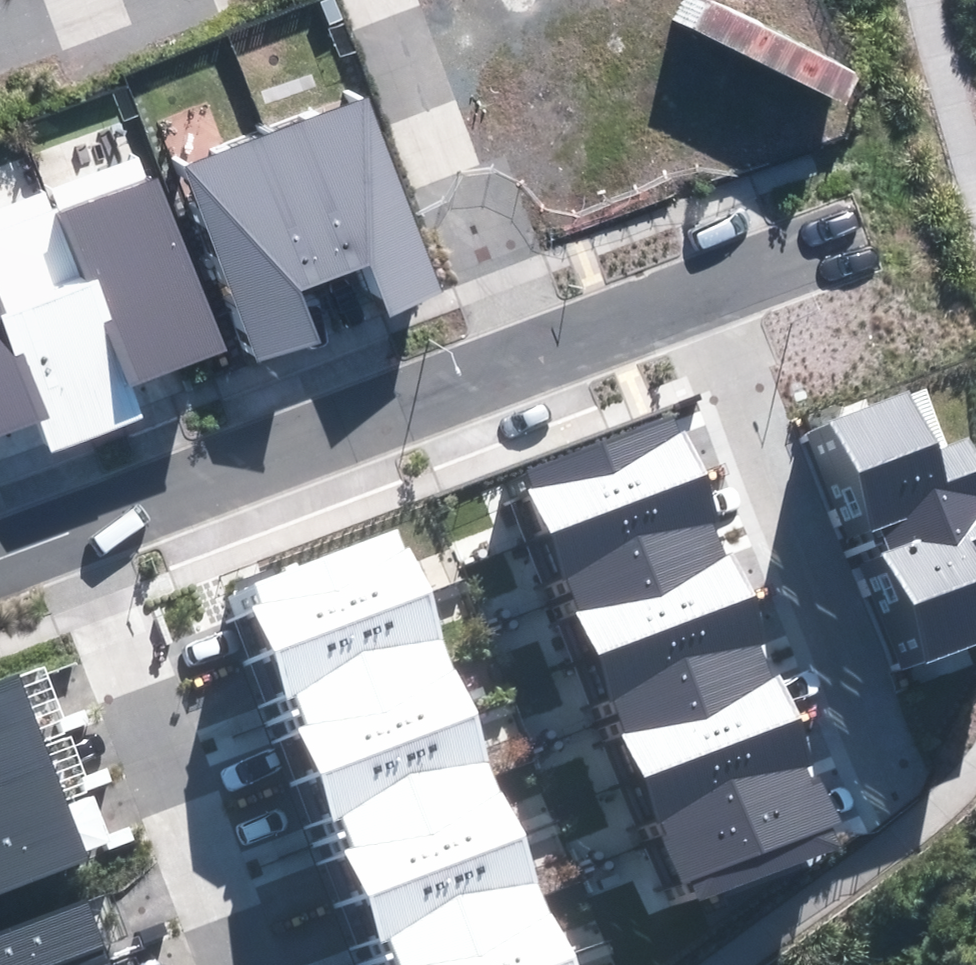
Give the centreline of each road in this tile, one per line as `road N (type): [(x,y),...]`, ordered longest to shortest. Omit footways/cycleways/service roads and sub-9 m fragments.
road 1 (residential): [(69,531),(513,365)]
road 2 (residential): [(69,531),(234,964)]
road 3 (residential): [(373,0),(513,365)]
road 4 (residential): [(513,365),(719,290)]
road 5 (residential): [(719,290),(831,246)]

